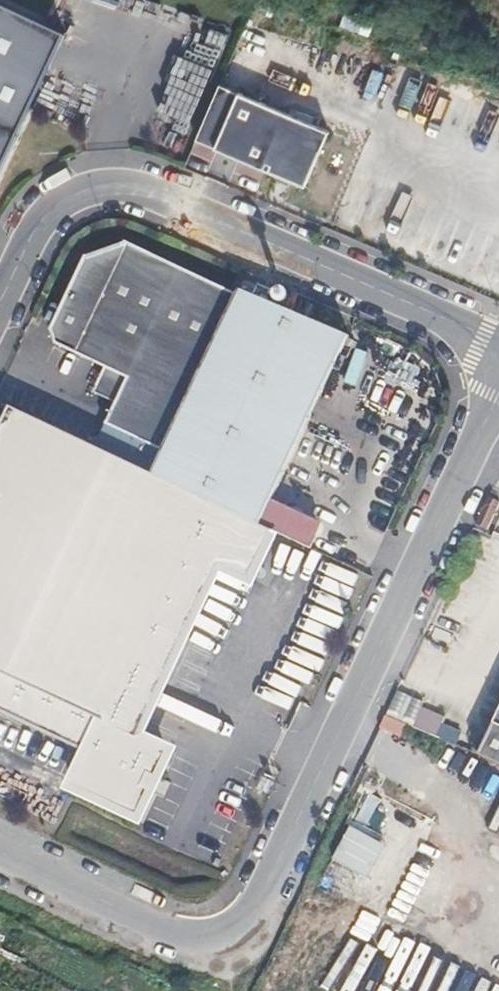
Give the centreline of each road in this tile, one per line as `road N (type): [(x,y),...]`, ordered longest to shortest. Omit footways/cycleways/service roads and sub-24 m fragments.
road 1 (residential): [(0,856),(164,933),(205,936),(237,921),(272,880),(498,394)]
road 2 (residential): [(224,221),(498,341)]
road 3 (residential): [(224,221),(144,191),(107,186),(71,194),(24,249),(0,298)]

